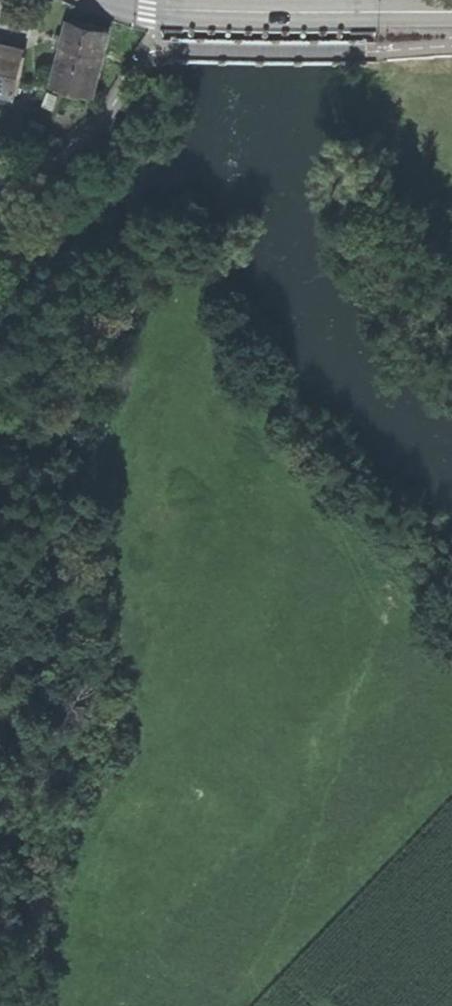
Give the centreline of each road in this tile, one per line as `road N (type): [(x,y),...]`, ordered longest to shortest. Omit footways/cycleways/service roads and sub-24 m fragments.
road 1 (secondary): [(117,0),(169,11),(451,12)]

